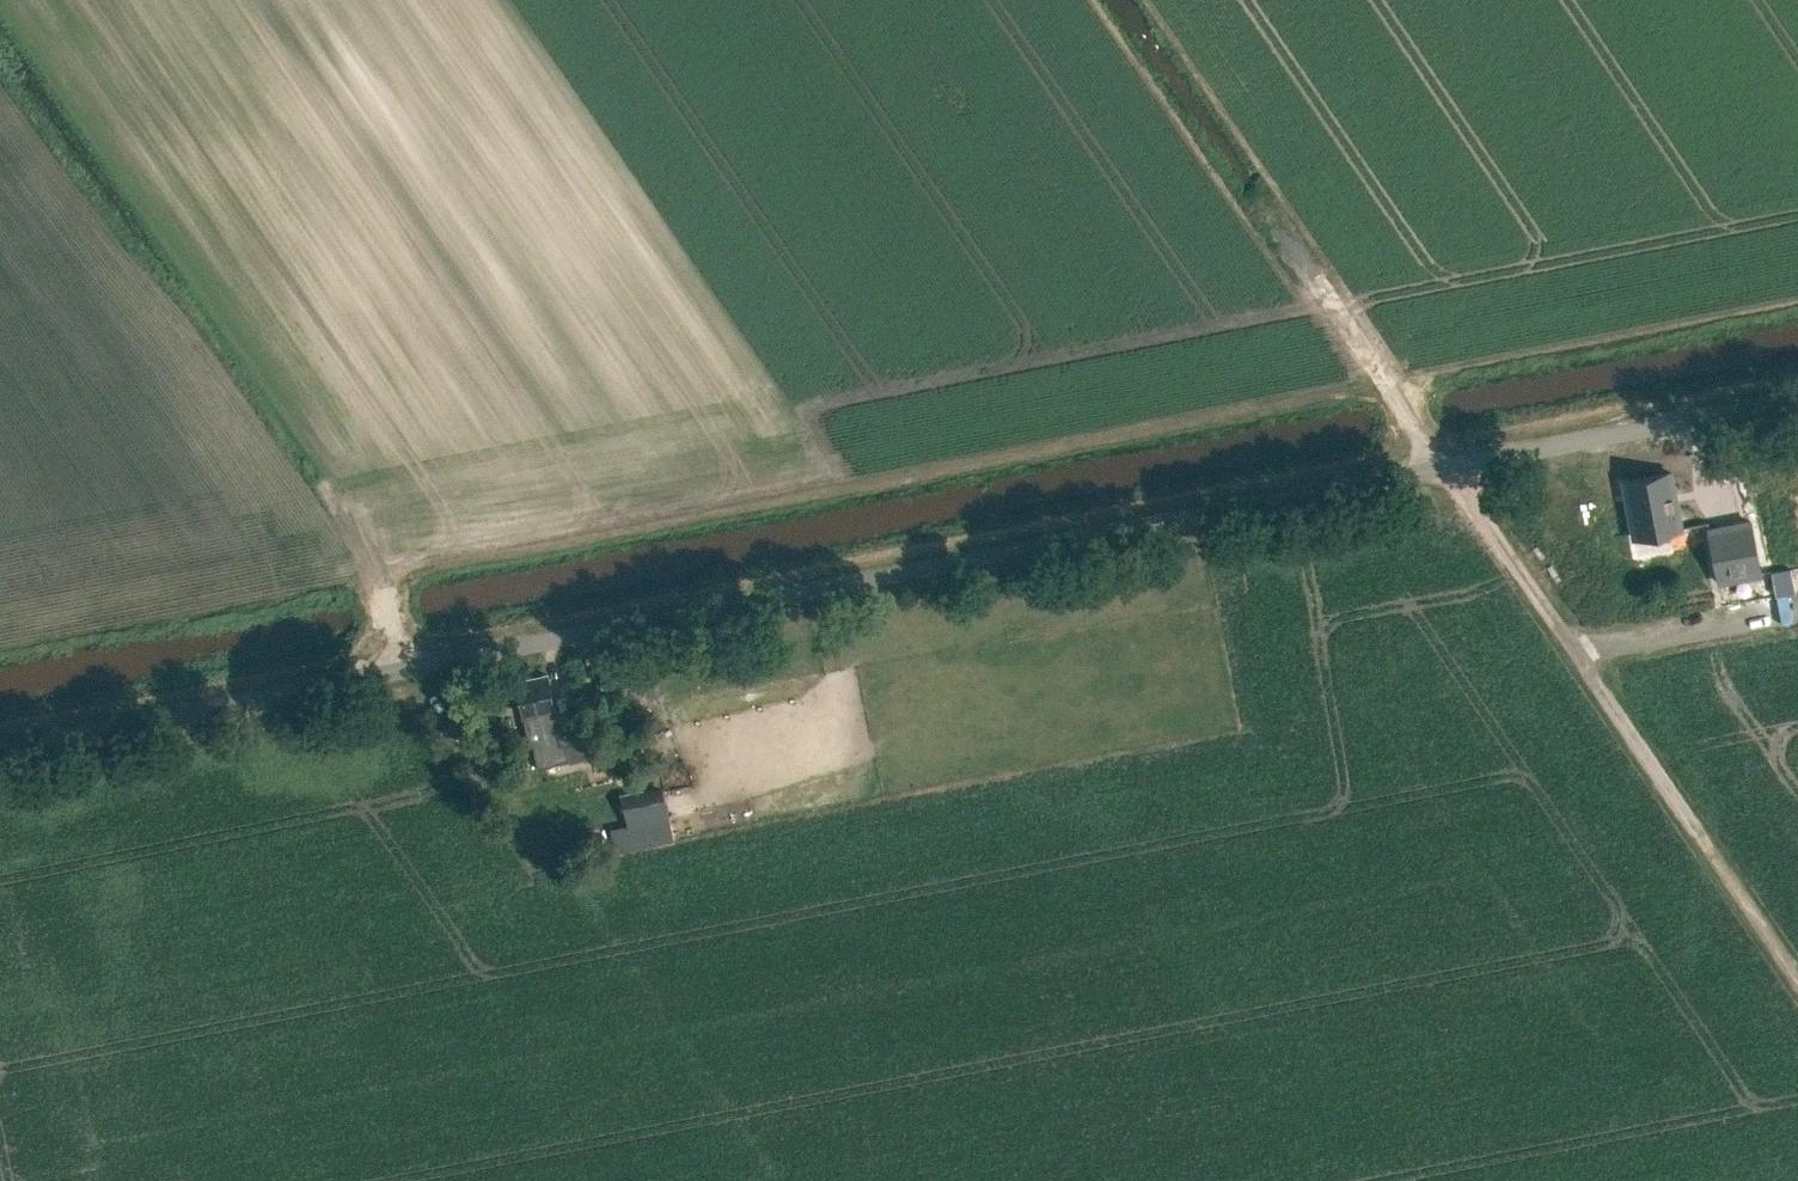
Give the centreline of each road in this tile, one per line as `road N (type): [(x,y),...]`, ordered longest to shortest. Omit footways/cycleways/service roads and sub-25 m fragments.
road 1 (unclassified): [(0,745),(1797,398)]

